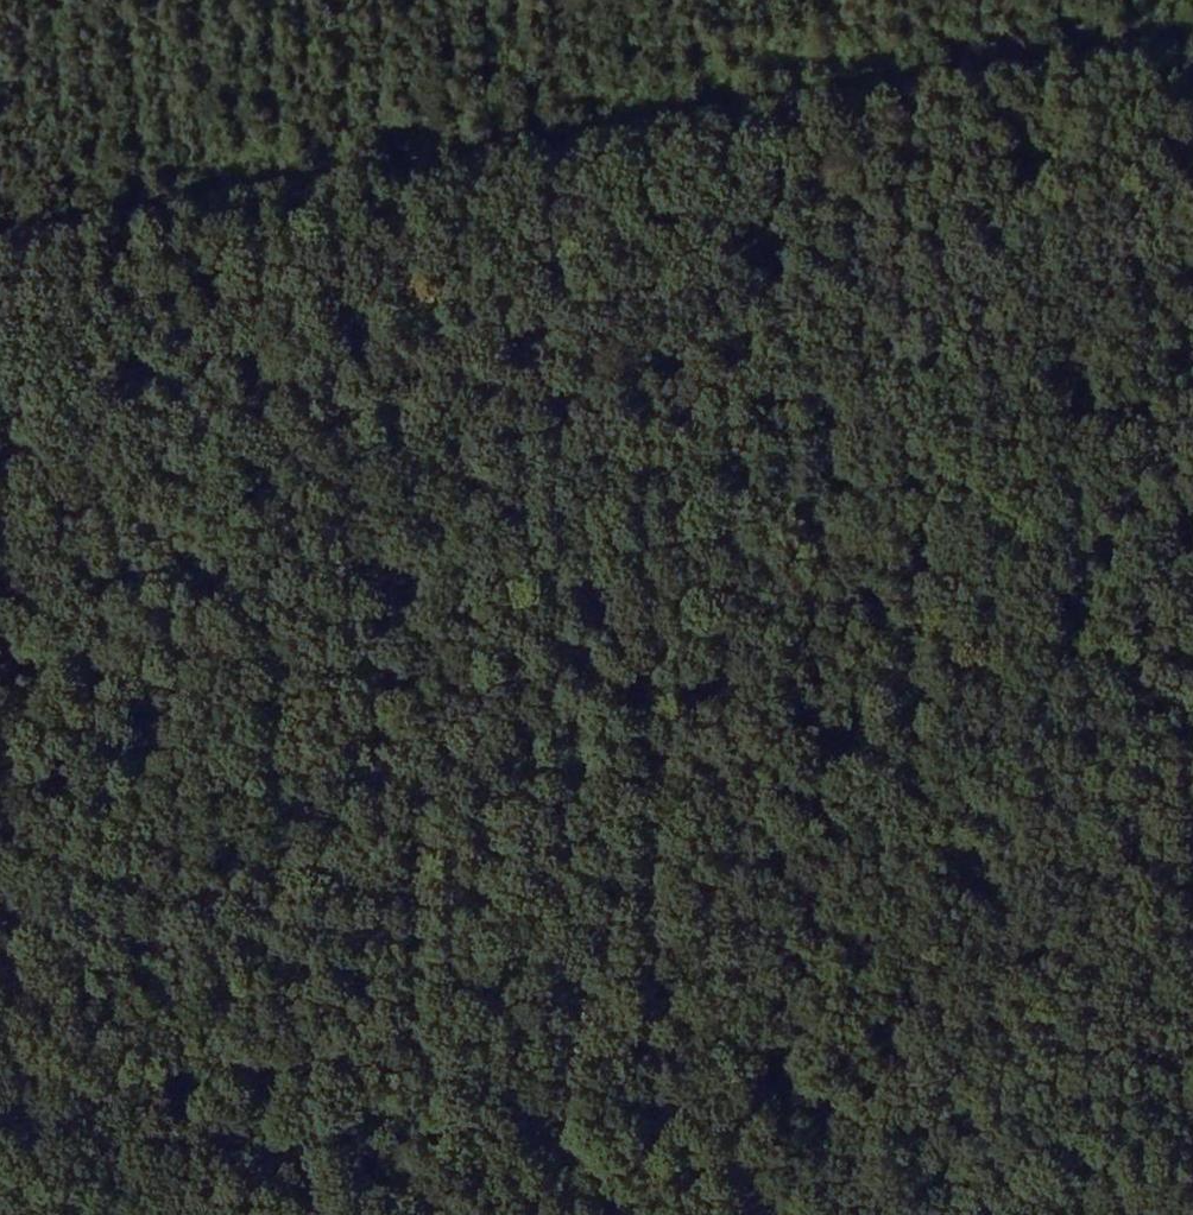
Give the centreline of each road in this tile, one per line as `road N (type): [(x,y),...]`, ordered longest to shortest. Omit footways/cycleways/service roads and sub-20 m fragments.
road 1 (track): [(1192,41),(0,242)]

